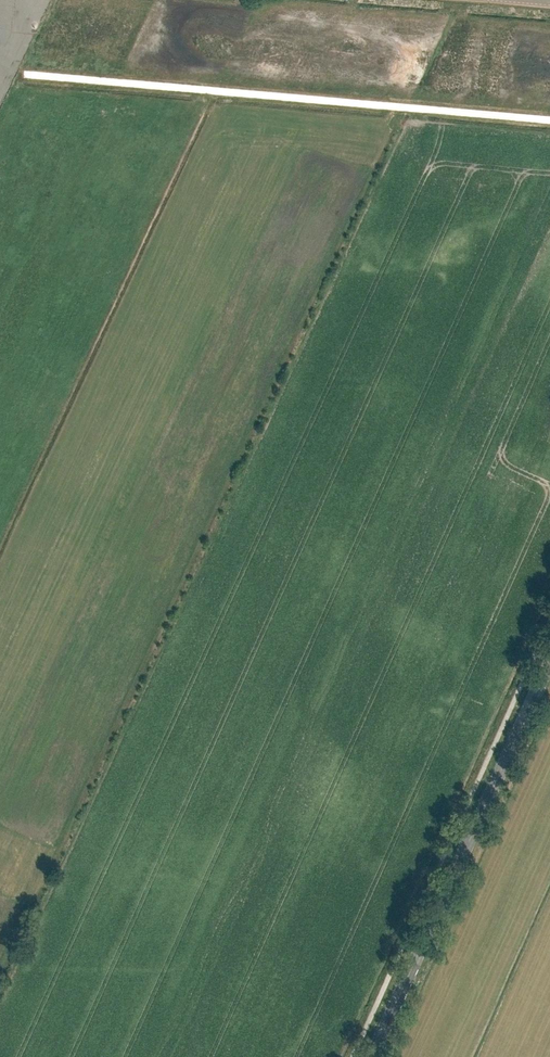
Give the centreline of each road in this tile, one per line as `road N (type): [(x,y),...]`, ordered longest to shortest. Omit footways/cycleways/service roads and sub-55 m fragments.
road 1 (secondary): [(372,1056),(549,661)]

